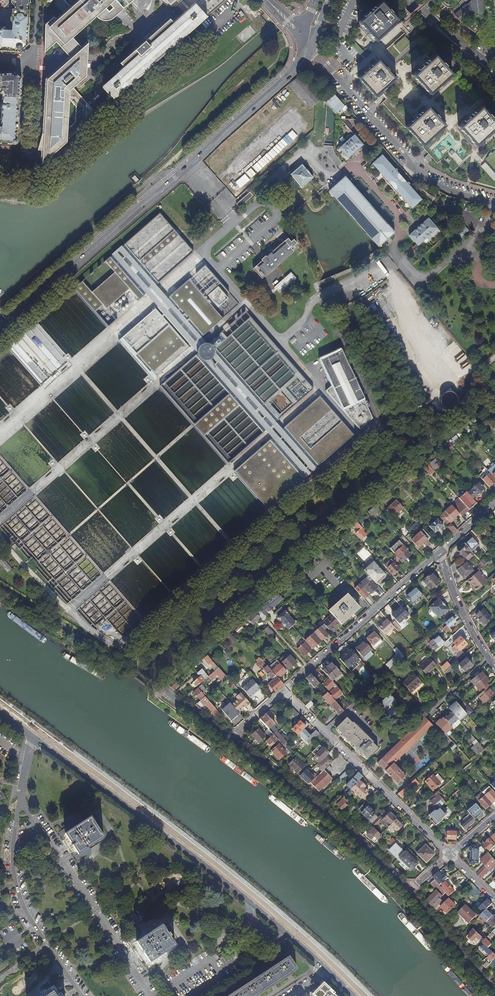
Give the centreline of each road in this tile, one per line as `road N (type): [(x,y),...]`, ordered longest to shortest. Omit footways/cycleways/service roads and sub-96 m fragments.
road 1 (secondary): [(0,333),(294,72)]
road 2 (tertiary): [(33,738),(326,969)]
road 3 (residential): [(311,50),(426,178),(494,203)]
road 4 (residential): [(232,737),(411,891)]
road 5 (residential): [(284,692),(451,855)]
road 6 (residential): [(151,995),(22,802)]
road 7 (residential): [(22,802),(13,843),(17,890),(83,995)]
road 8 (residential): [(442,552),(284,692)]
road 9 (residential): [(0,585),(123,669)]
road 10 (residential): [(411,891),(494,990)]
road 11 (primary): [(401,0),(494,82)]

